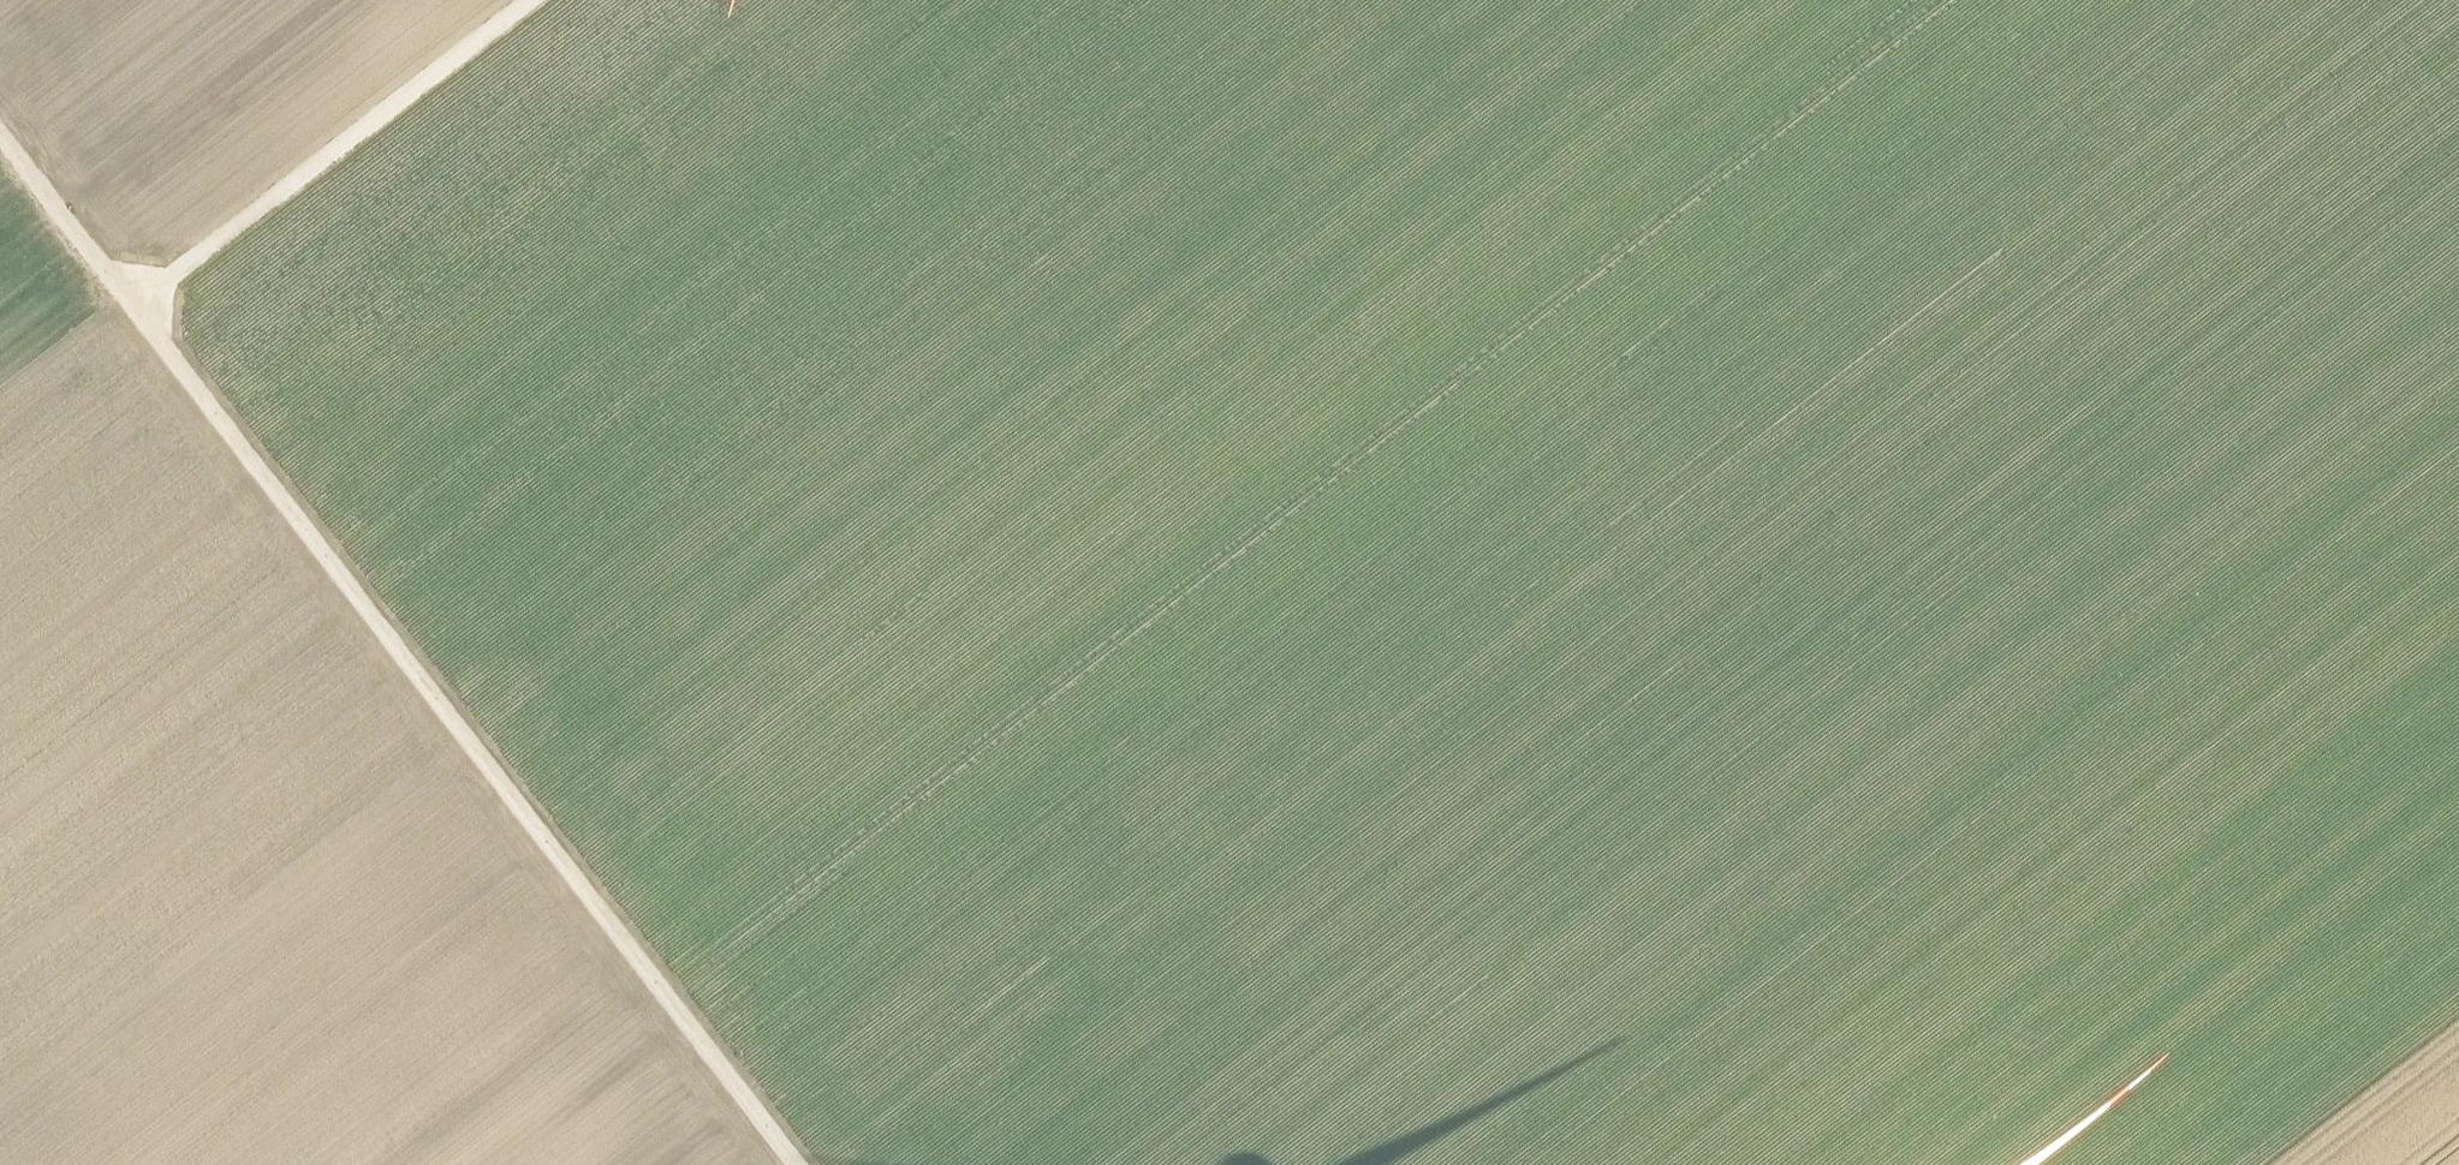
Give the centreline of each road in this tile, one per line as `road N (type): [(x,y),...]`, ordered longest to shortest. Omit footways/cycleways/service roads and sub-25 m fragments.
road 1 (track): [(138,312),(533,0)]

